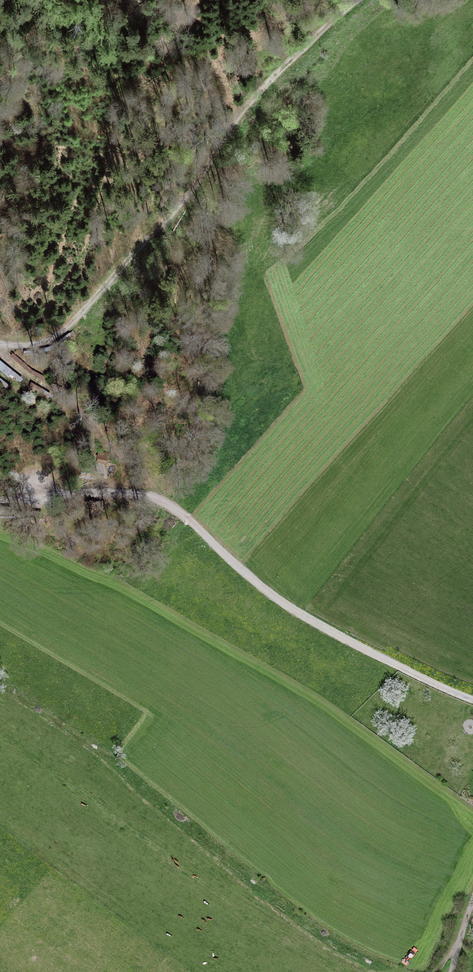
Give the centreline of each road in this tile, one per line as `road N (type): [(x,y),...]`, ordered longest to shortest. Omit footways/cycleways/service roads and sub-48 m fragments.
road 1 (track): [(0,342),(32,346),(63,333),(201,182),(258,92),(360,0)]
road 2 (track): [(472,701),(283,603),(198,525)]
road 3 (track): [(162,501),(70,400),(0,350)]
road 4 (track): [(0,500),(134,493),(198,525)]

